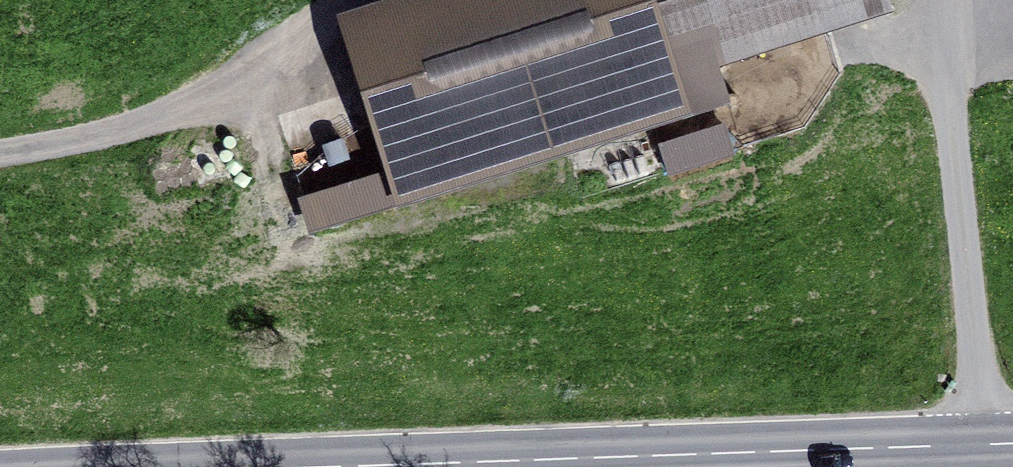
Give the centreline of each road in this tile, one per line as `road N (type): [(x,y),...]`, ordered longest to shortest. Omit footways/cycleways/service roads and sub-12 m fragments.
road 1 (secondary): [(335,466),(1012,442)]
road 2 (track): [(943,0),(980,443)]
road 3 (track): [(0,153),(175,114),(295,45),(347,0)]

